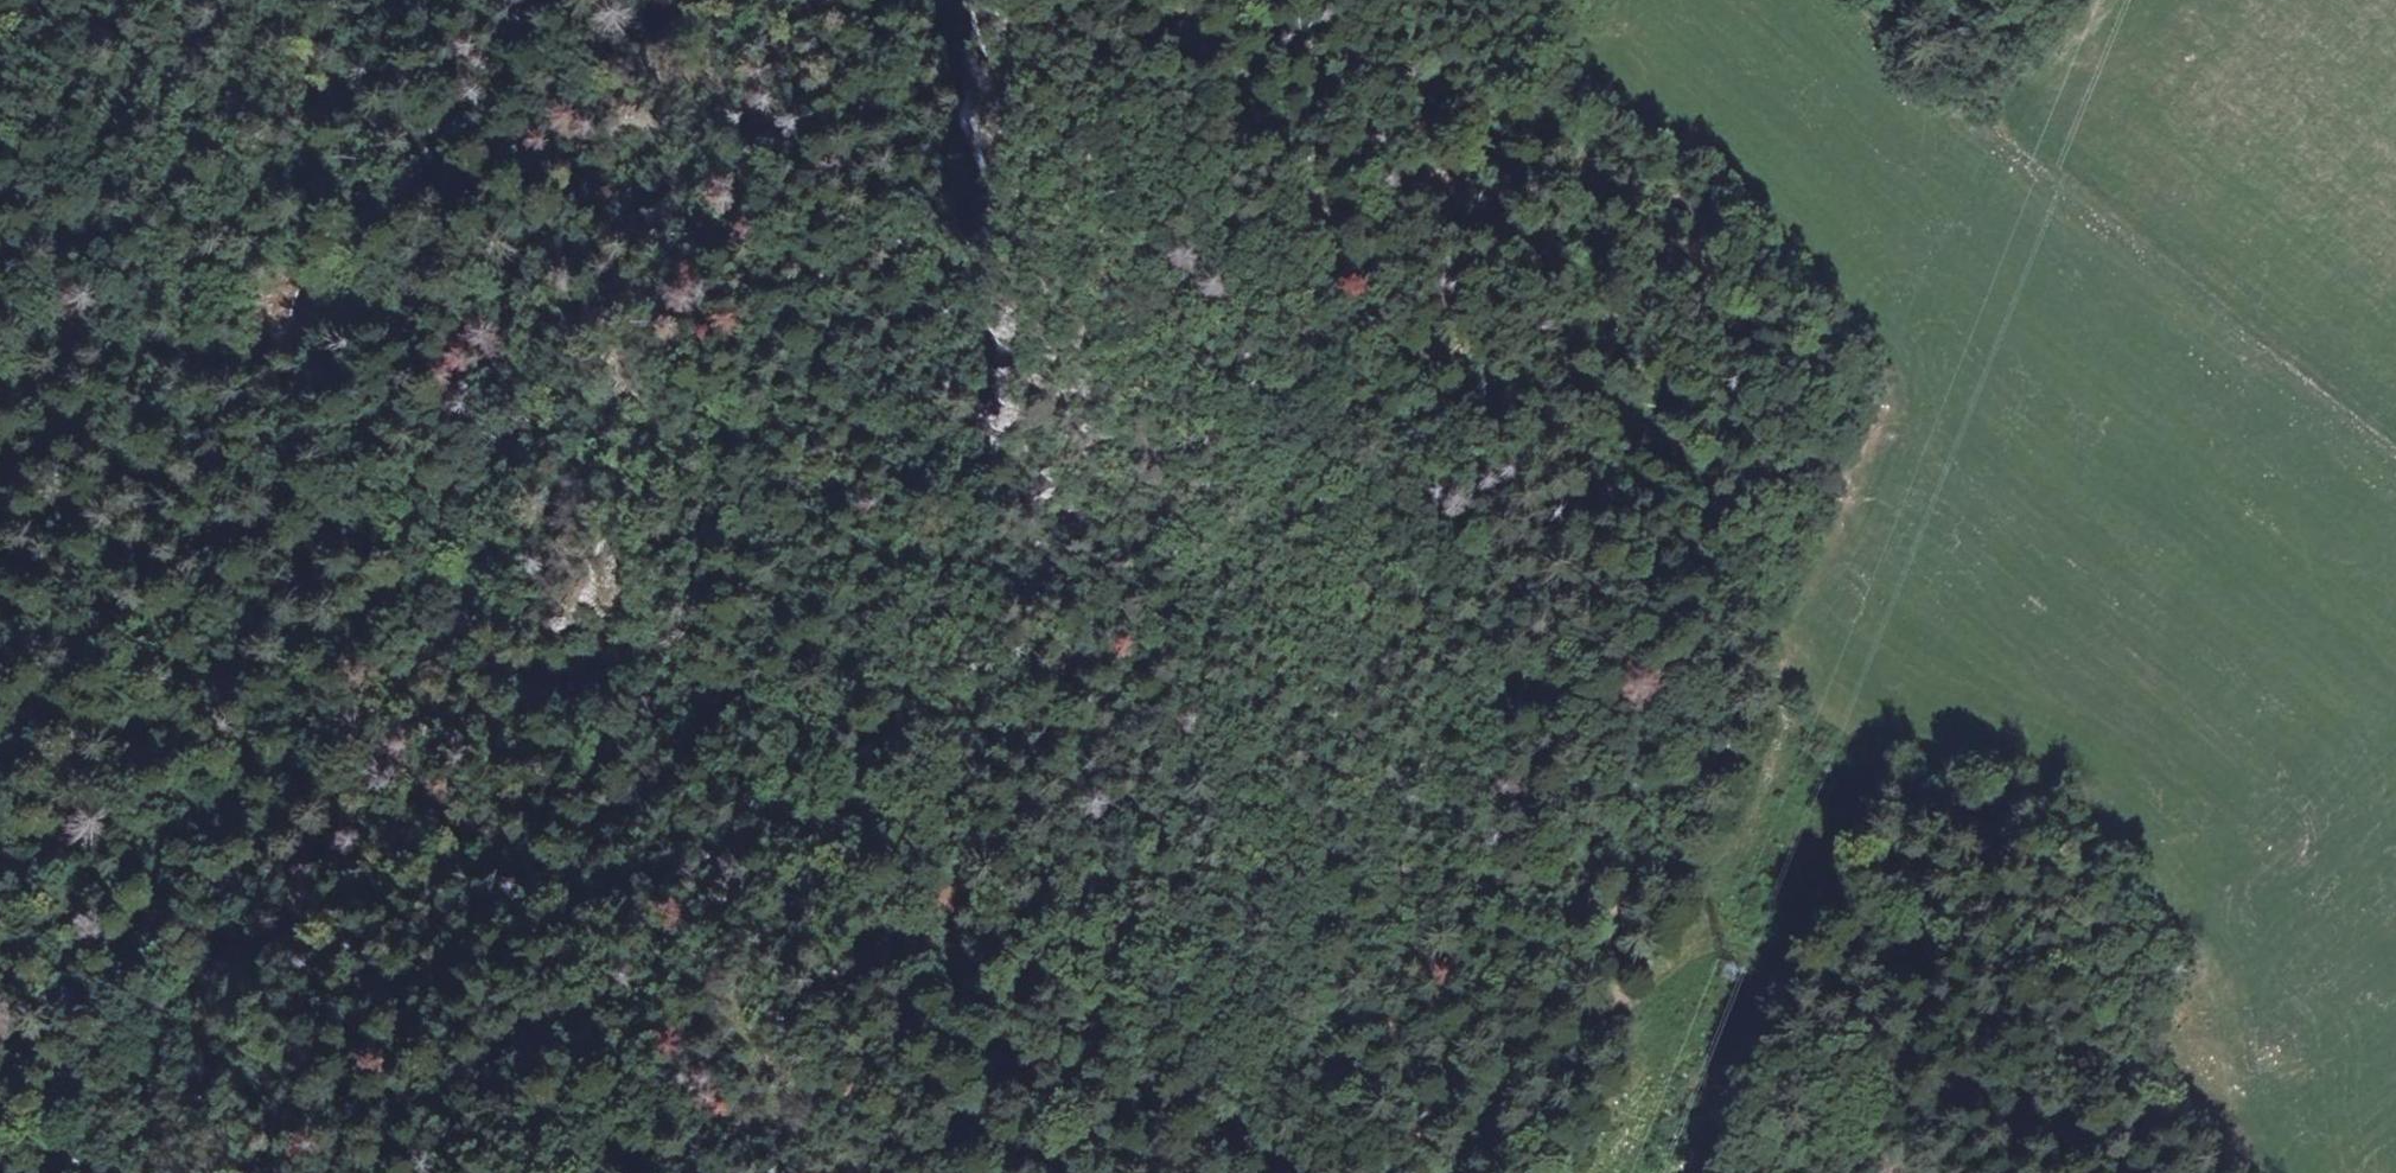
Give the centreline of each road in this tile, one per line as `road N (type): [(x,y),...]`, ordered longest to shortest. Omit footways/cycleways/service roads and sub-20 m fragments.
road 1 (track): [(1634,866),(1748,908),(1826,975),(1882,1025),(1980,1172)]
road 2 (track): [(1515,1172),(1579,1040),(1634,866),(1647,857)]

